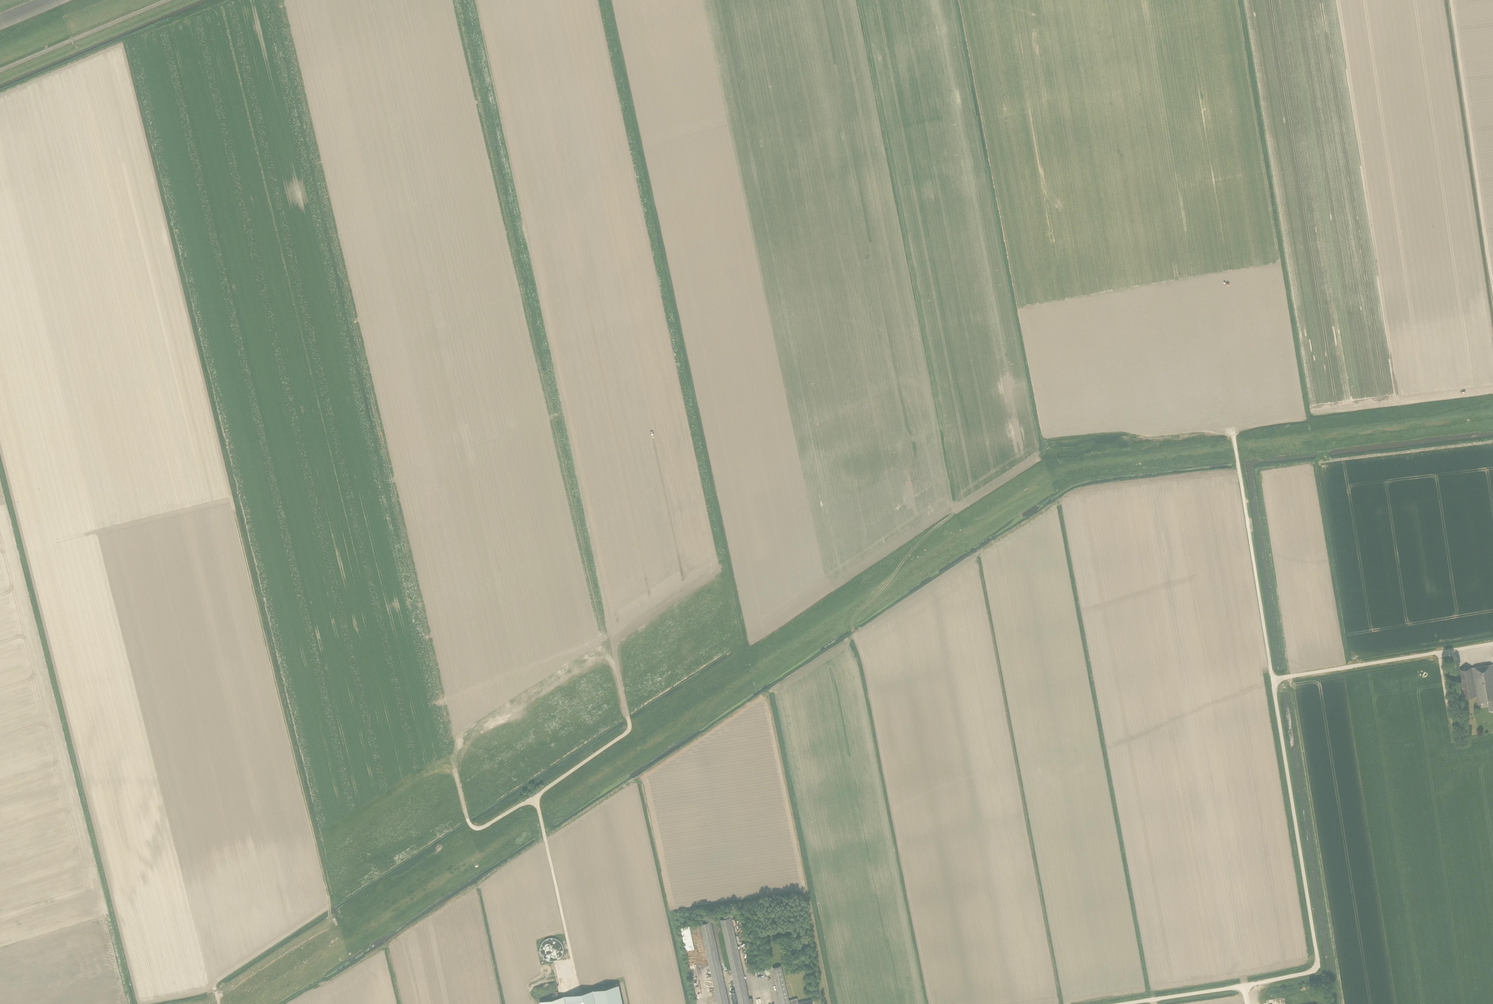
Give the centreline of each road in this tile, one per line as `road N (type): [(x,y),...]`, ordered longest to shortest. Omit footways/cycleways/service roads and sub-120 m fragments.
road 1 (unclassified): [(1122,1003),(1316,968),(1278,678),(1492,644)]

